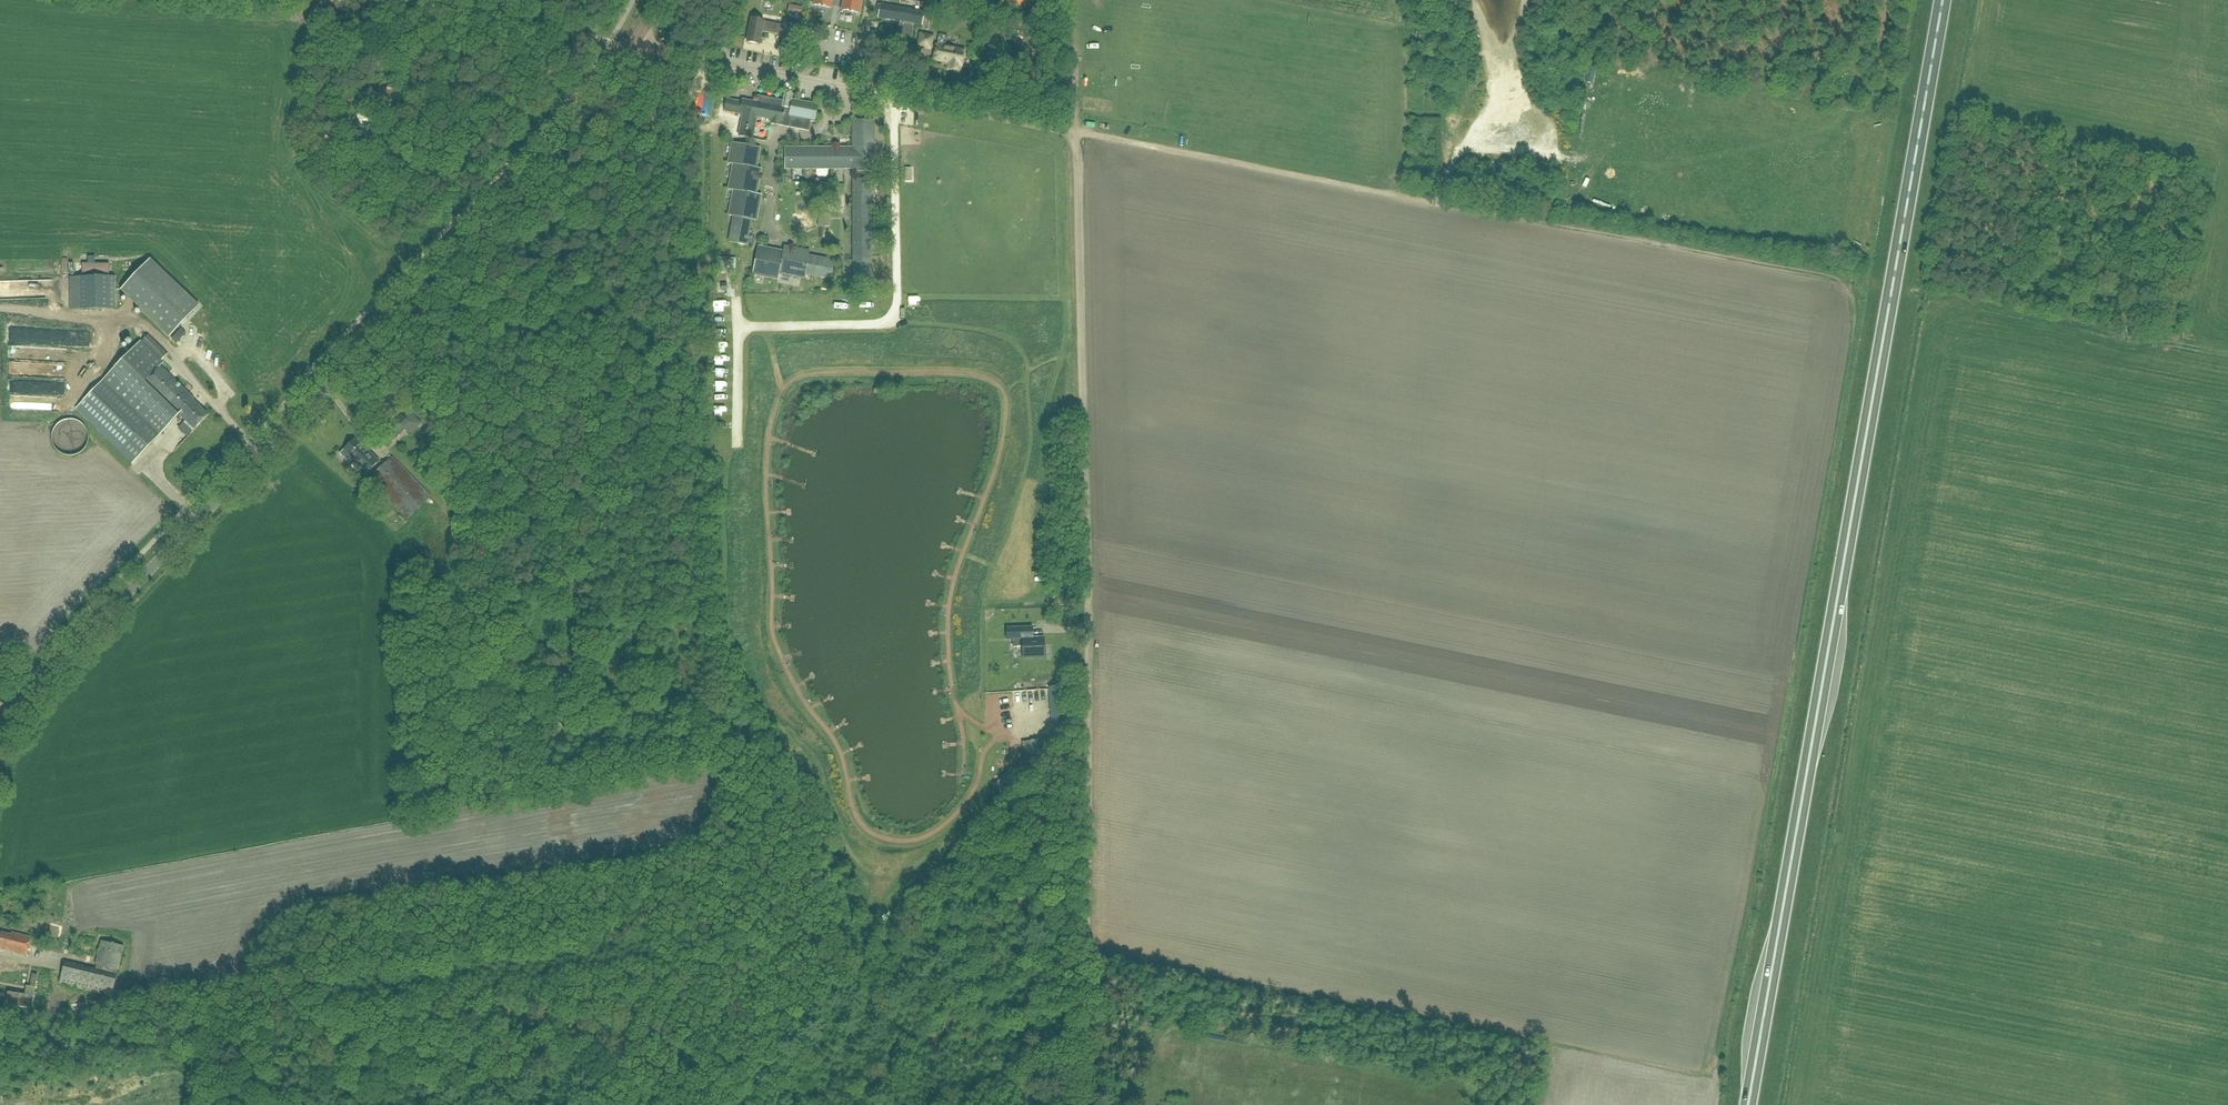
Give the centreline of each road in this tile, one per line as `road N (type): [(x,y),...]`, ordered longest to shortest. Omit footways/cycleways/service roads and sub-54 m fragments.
road 1 (track): [(1087,952),(1713,1068),(1851,311)]
road 2 (trunk): [(1749,1104),(1943,0)]
road 3 (tertiary): [(0,725),(536,170),(634,45)]
road 4 (track): [(1087,921),(1087,618),(1065,0)]
road 5 (track): [(1404,197),(1843,279),(1851,311)]
road 6 (unclassified): [(1080,133),(634,45)]
road 7 (track): [(1080,133),(1404,197)]
road 8 (unclassified): [(634,45),(383,0)]
road 9 (track): [(2227,356),(1988,312)]
road 10 (track): [(1088,1104),(1087,921)]
road 11 (track): [(1865,111),(1850,64),(1790,0)]
road 12 (track): [(1086,729),(1000,736),(1002,696)]

